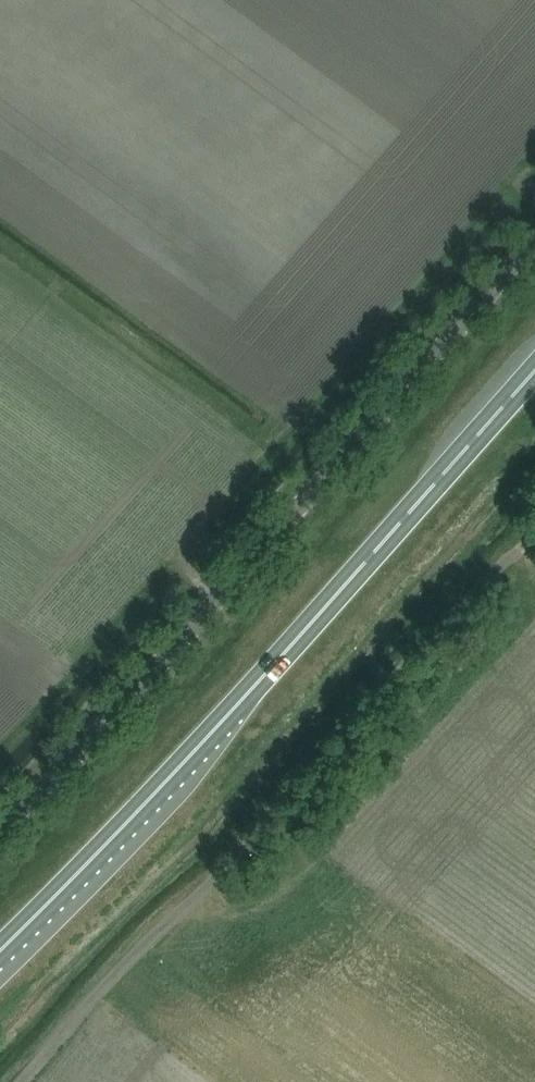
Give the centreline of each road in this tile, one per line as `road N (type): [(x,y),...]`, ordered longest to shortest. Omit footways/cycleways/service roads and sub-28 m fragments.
road 1 (unclassified): [(0,835),(534,242)]
road 2 (trunk): [(0,952),(87,868),(534,371)]

